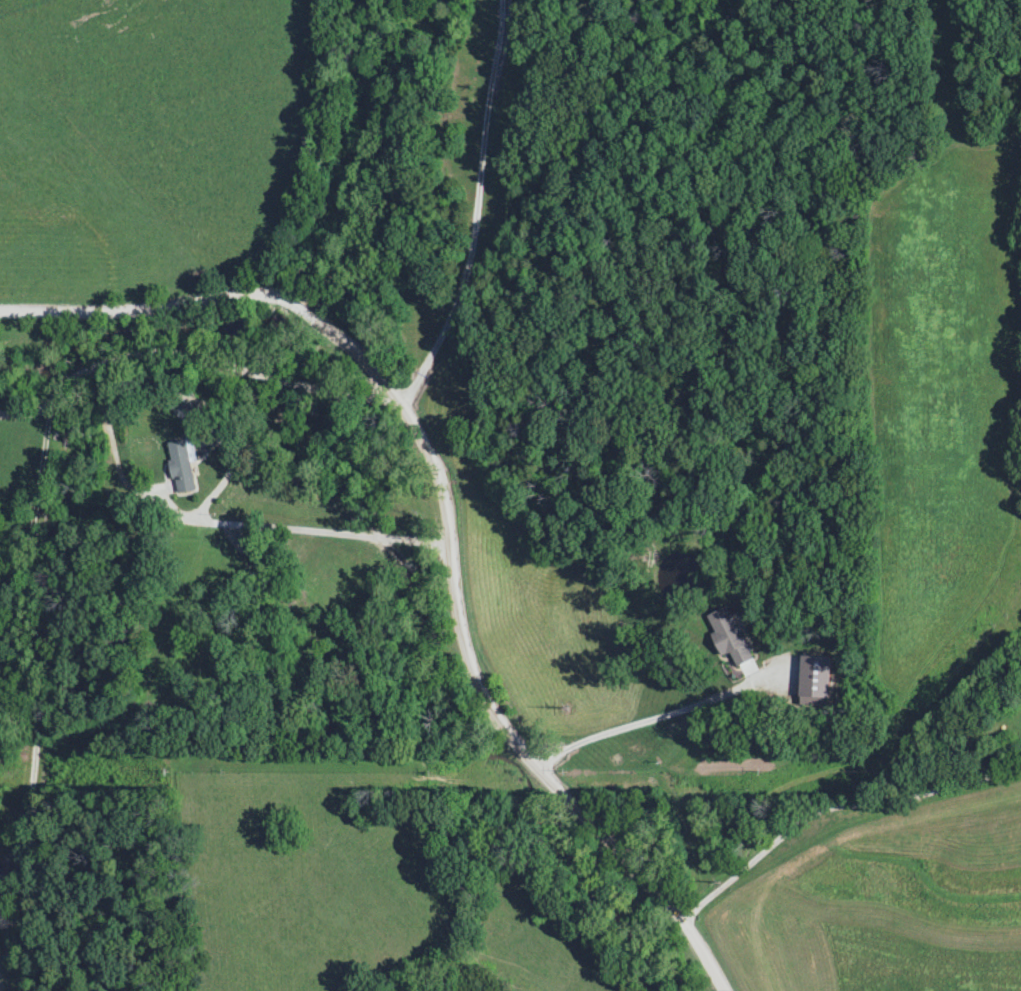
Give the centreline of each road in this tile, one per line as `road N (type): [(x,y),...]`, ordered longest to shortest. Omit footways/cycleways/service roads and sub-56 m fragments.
road 1 (residential): [(727,990),(677,908),(533,765),(495,710),(464,629),(447,497),(430,449),(412,410),(349,345),(307,316),(245,295),(132,313),(0,314)]

